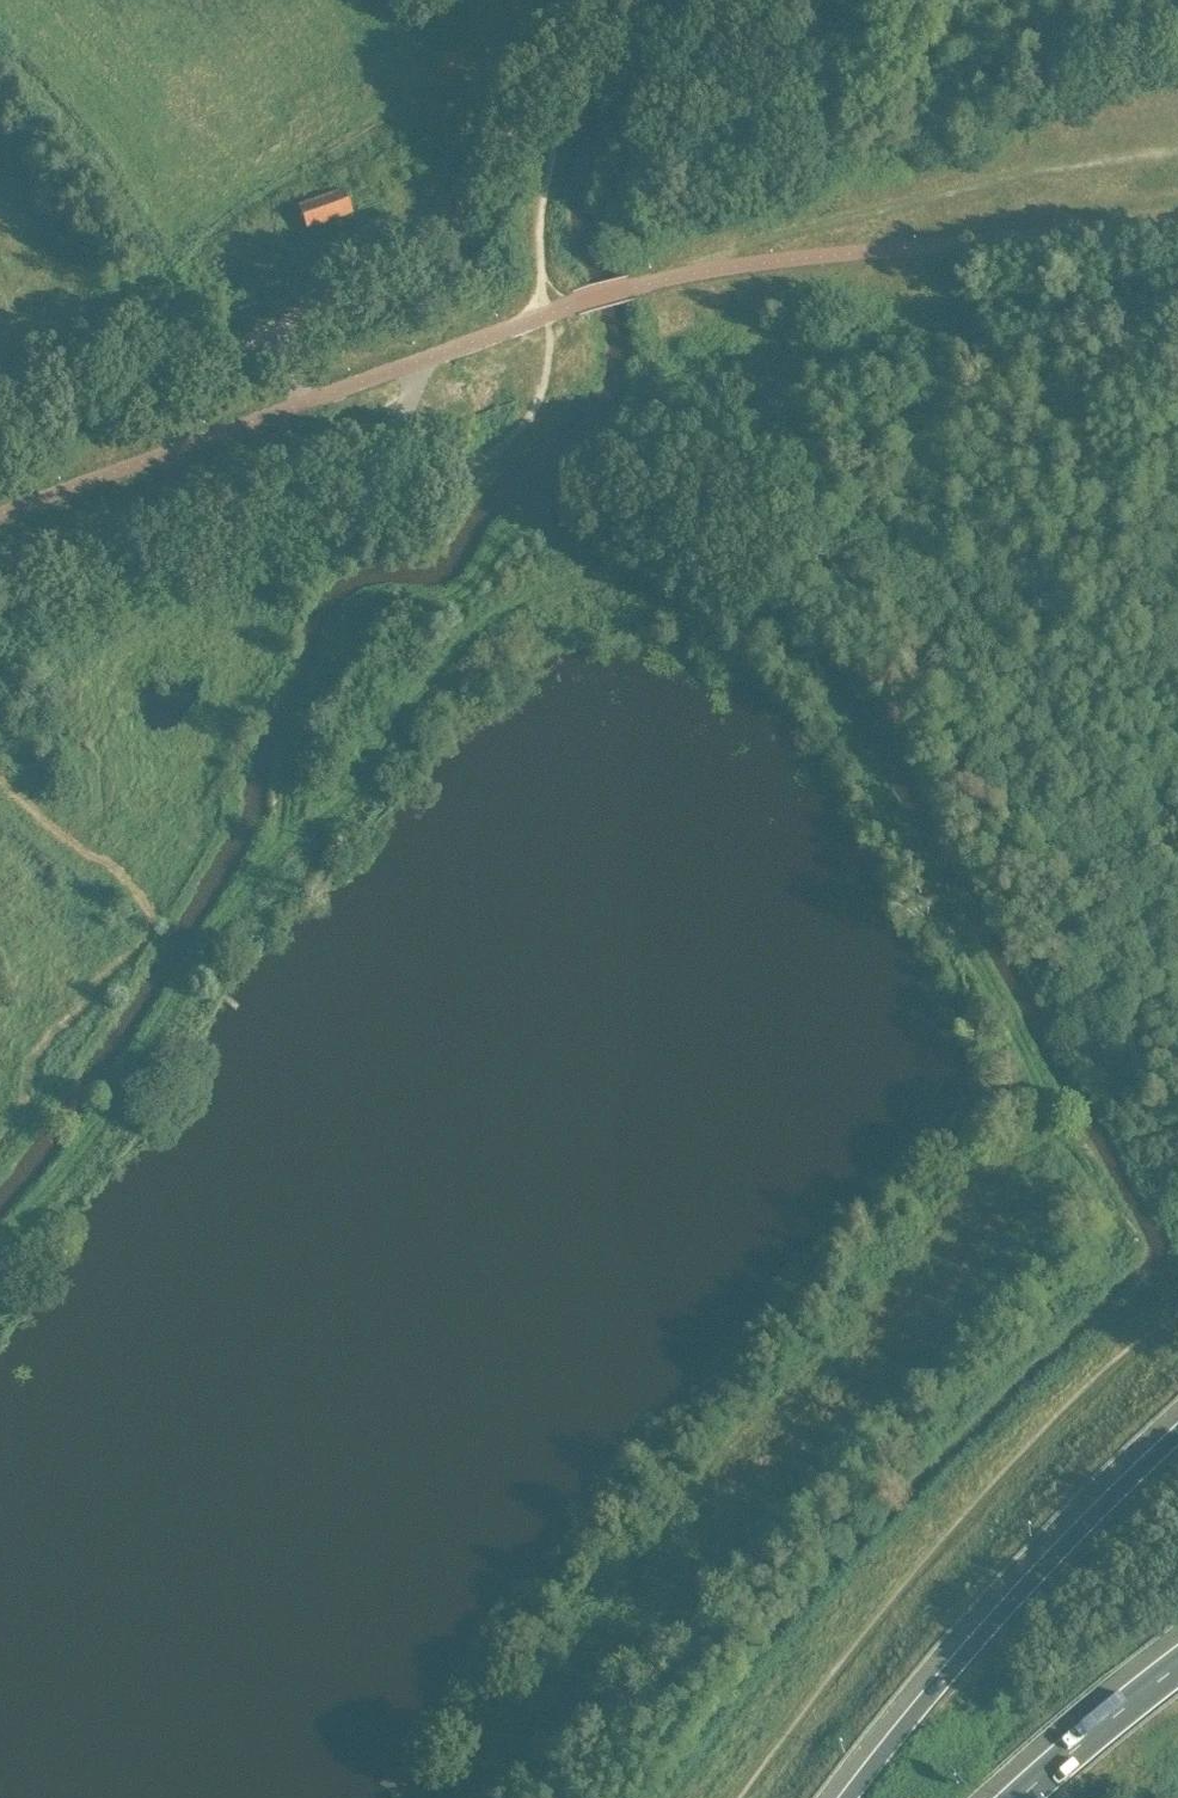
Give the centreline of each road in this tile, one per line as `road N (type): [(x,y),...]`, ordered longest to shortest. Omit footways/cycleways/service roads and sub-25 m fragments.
road 1 (motorway): [(1177,1436),(1019,1595),(852,1797)]
road 2 (track): [(0,431),(283,325),(434,244)]
road 3 (track): [(434,244),(463,215),(514,126),(563,75)]
road 4 (motorway): [(1177,1671),(1018,1797)]

